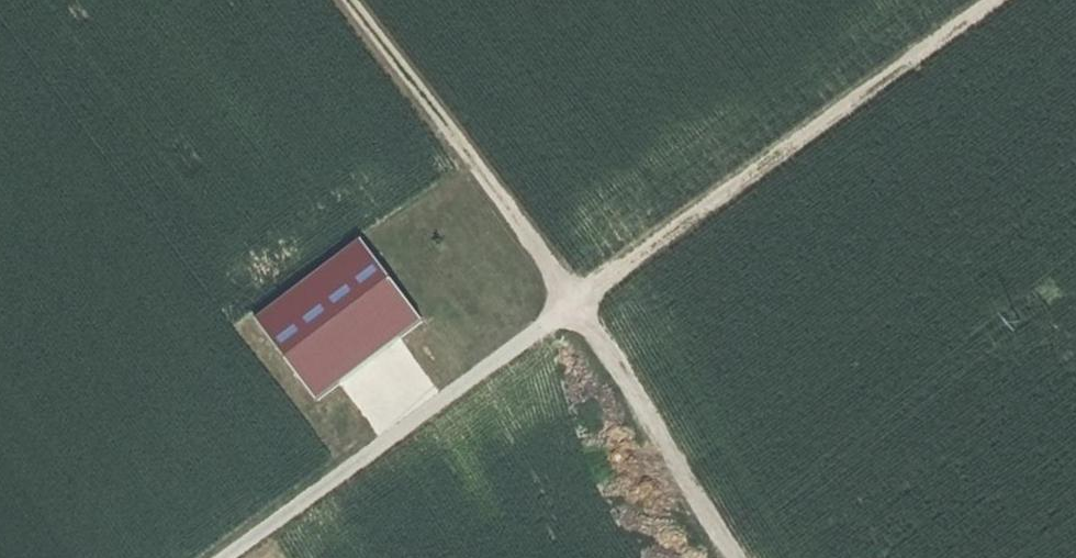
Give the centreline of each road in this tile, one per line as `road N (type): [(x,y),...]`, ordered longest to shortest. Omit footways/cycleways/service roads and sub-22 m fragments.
road 1 (track): [(219,557),(984,0)]
road 2 (track): [(359,0),(585,289),(749,557)]

